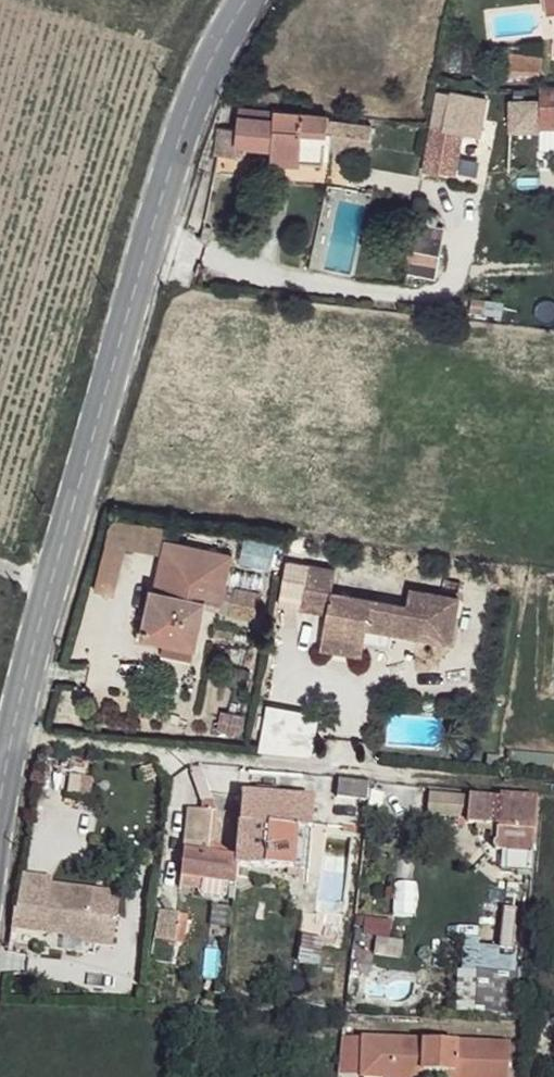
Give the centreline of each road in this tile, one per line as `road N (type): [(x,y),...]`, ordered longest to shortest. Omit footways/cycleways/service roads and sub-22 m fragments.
road 1 (tertiary): [(0,810),(10,737),(139,251),(184,115),(245,0)]

